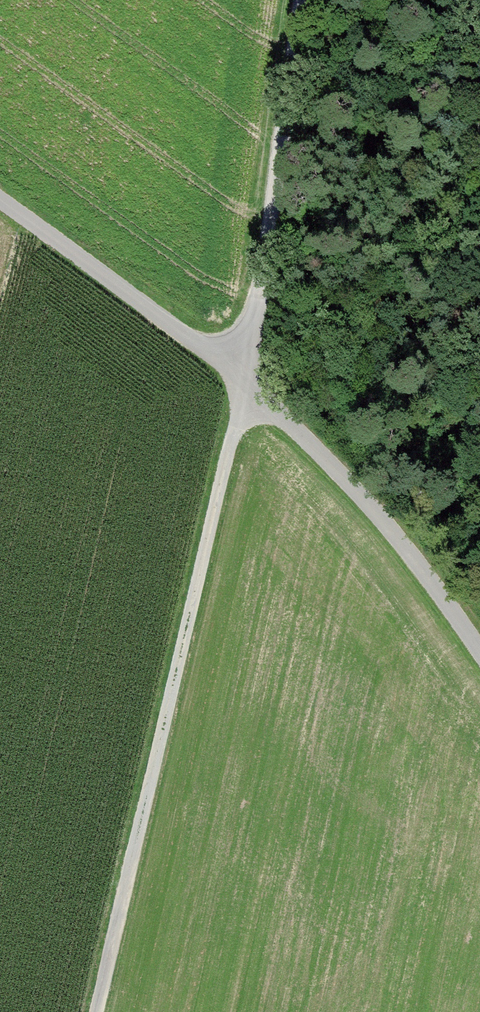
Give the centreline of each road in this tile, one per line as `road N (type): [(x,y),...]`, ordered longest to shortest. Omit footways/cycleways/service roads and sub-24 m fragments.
road 1 (track): [(240,361),(94,1011)]
road 2 (track): [(298,0),(240,361),(0,189)]
road 3 (track): [(240,361),(355,487),(479,649)]

